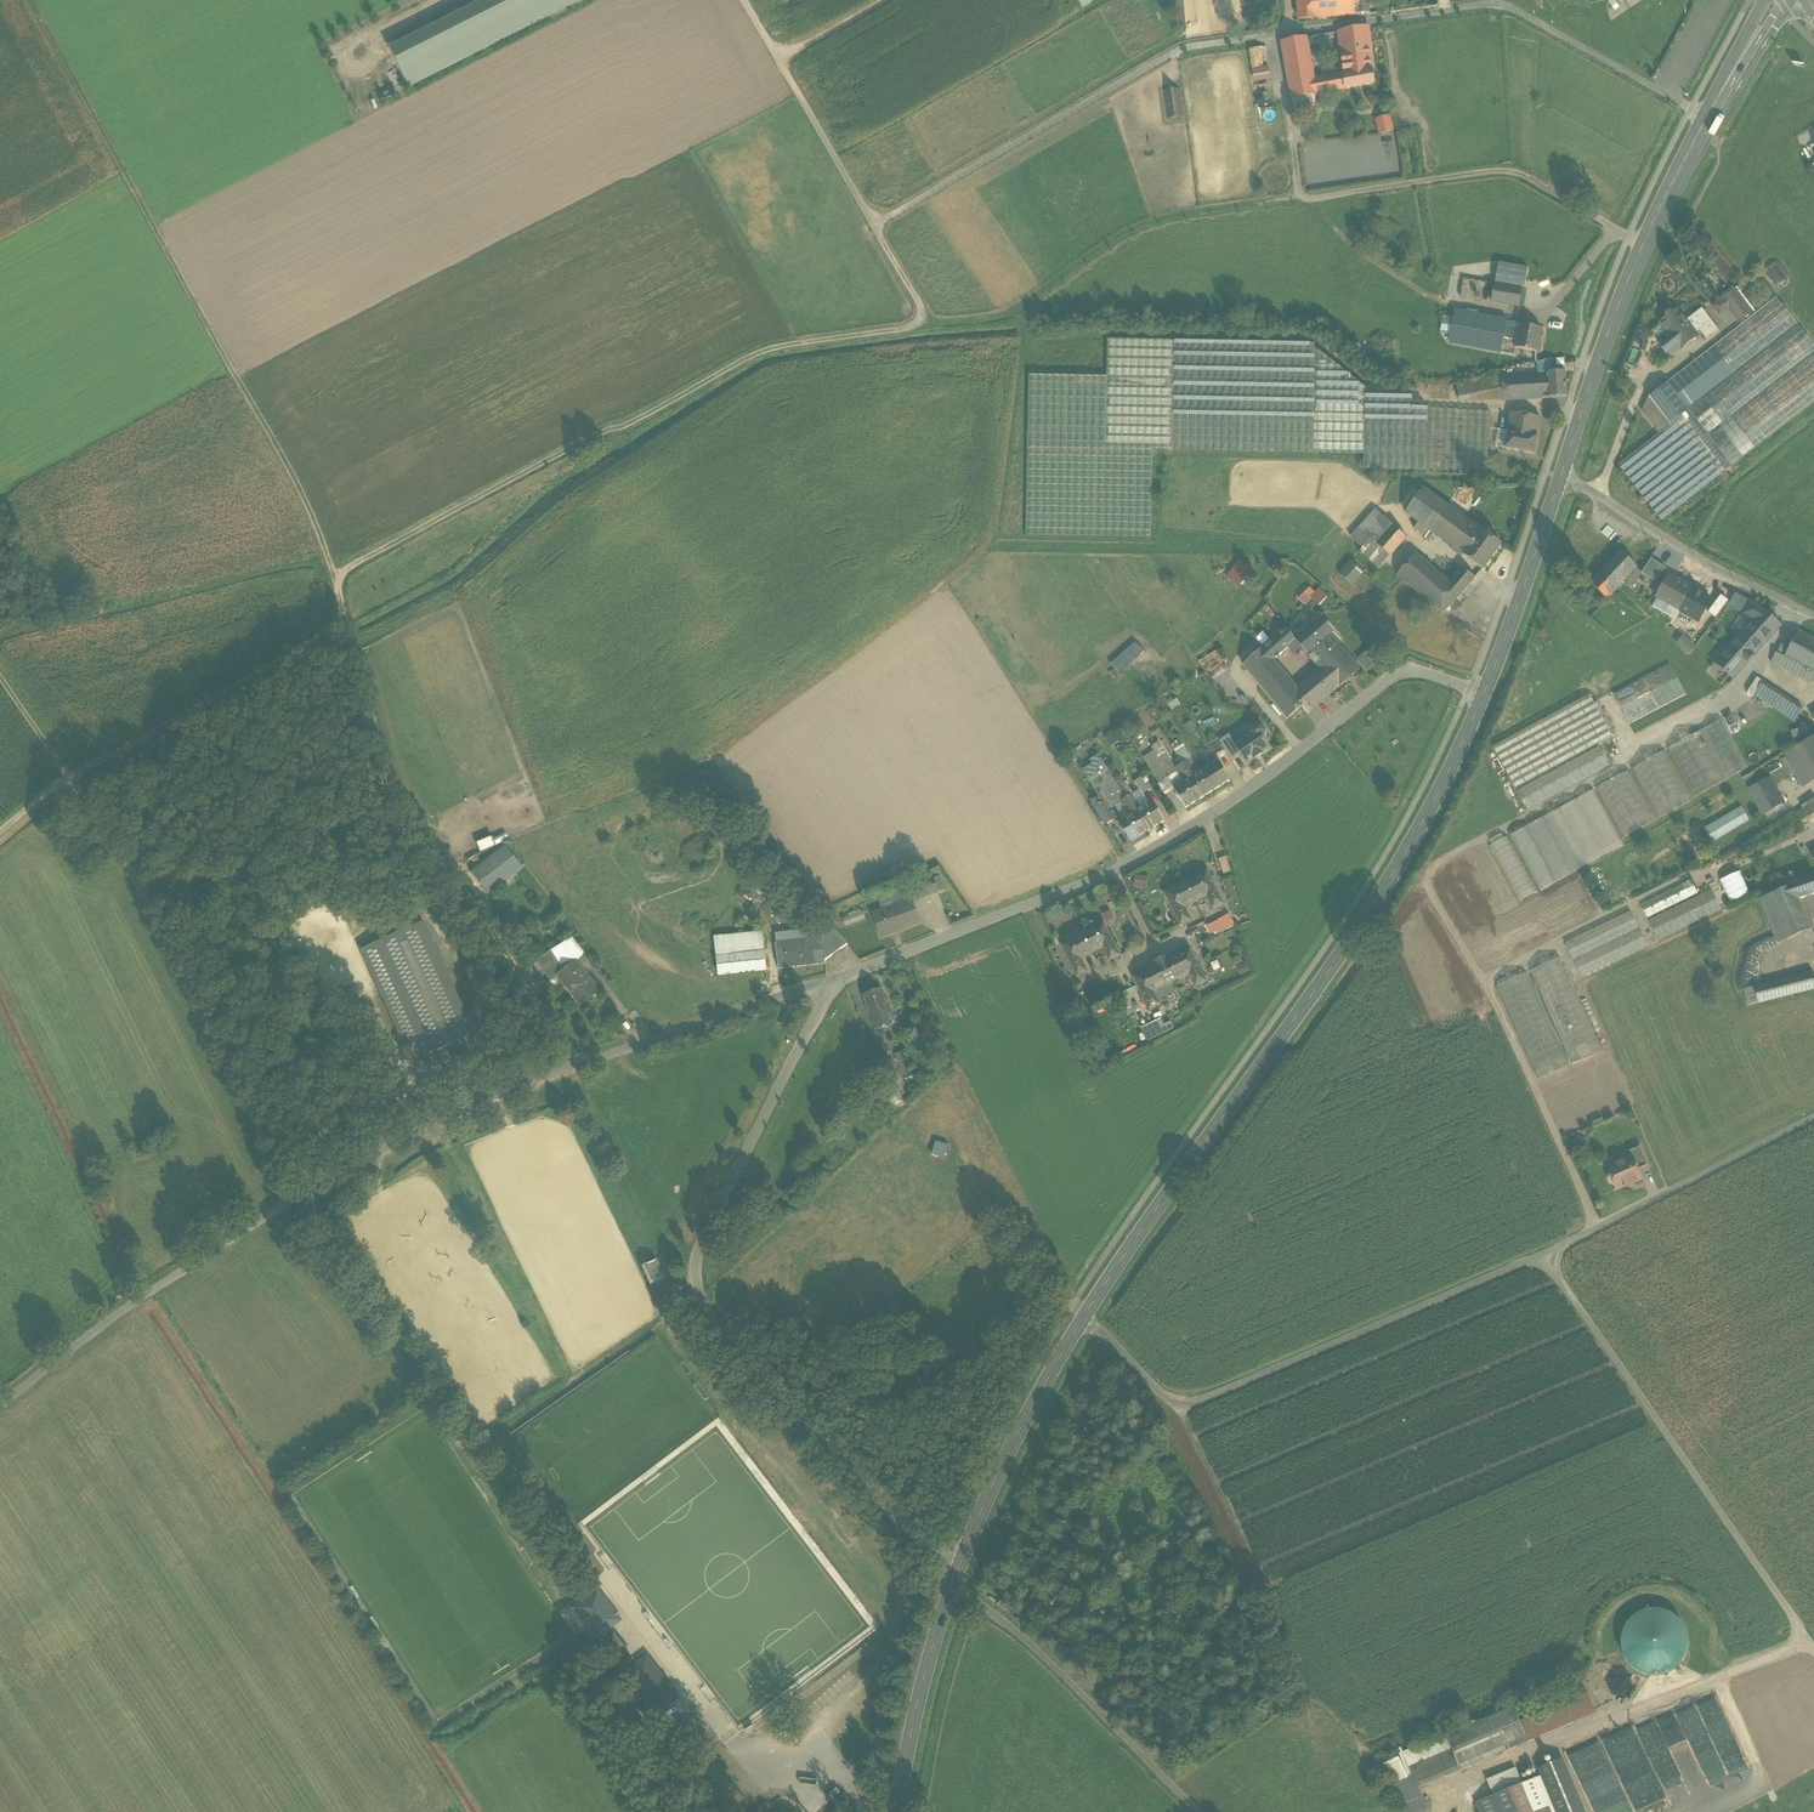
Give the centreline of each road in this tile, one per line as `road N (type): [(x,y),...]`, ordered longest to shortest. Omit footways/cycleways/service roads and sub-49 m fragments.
road 1 (secondary): [(897,1811),(930,1657),(1011,1451),(1085,1315),(1339,962),(1437,794),(1484,694)]
road 2 (track): [(1813,1118),(1598,1228),(1198,1403),(1170,1400),(1085,1315)]
road 3 (residential): [(1484,694),(1422,668),(1395,668),(1255,782),(1113,867),(838,978)]
road 4 (track): [(838,978),(698,1255),(695,1295),(708,1323),(945,1560)]
road 5 (track): [(334,577),(756,350),(930,325)]
road 6 (track): [(334,577),(321,532),(27,0)]
road 7 (track): [(743,0),(873,228),(1181,48)]
road 8 (residential): [(293,1201),(584,1060),(838,978)]
road 9 (unclassified): [(0,833),(67,780),(136,881),(293,1201)]
road 10 (residential): [(1181,48),(1505,3),(1691,111)]
road 11 (secondary): [(1560,475),(1645,242),(1779,0)]
road 12 (track): [(346,625),(383,763),(421,841),(584,1060)]
road 13 (track): [(1813,1649),(1542,1253)]
road 14 (track): [(930,325),(1011,312),(1148,225),(1300,199)]
road 15 (residential): [(0,1408),(101,1325),(293,1201)]
road 16 (track): [(945,1560),(972,1602),(1034,1648),(1197,1811)]
road 17 (track): [(67,780),(346,625)]
road 18 (residential): [(1813,615),(1689,554),(1560,475)]
road 19 (secondary): [(1484,694),(1560,475)]
road 20 (track): [(1807,1638),(1603,1726)]
road 21 (track): [(1170,1400),(1268,1596)]
road 22 (track): [(67,780),(0,675)]

